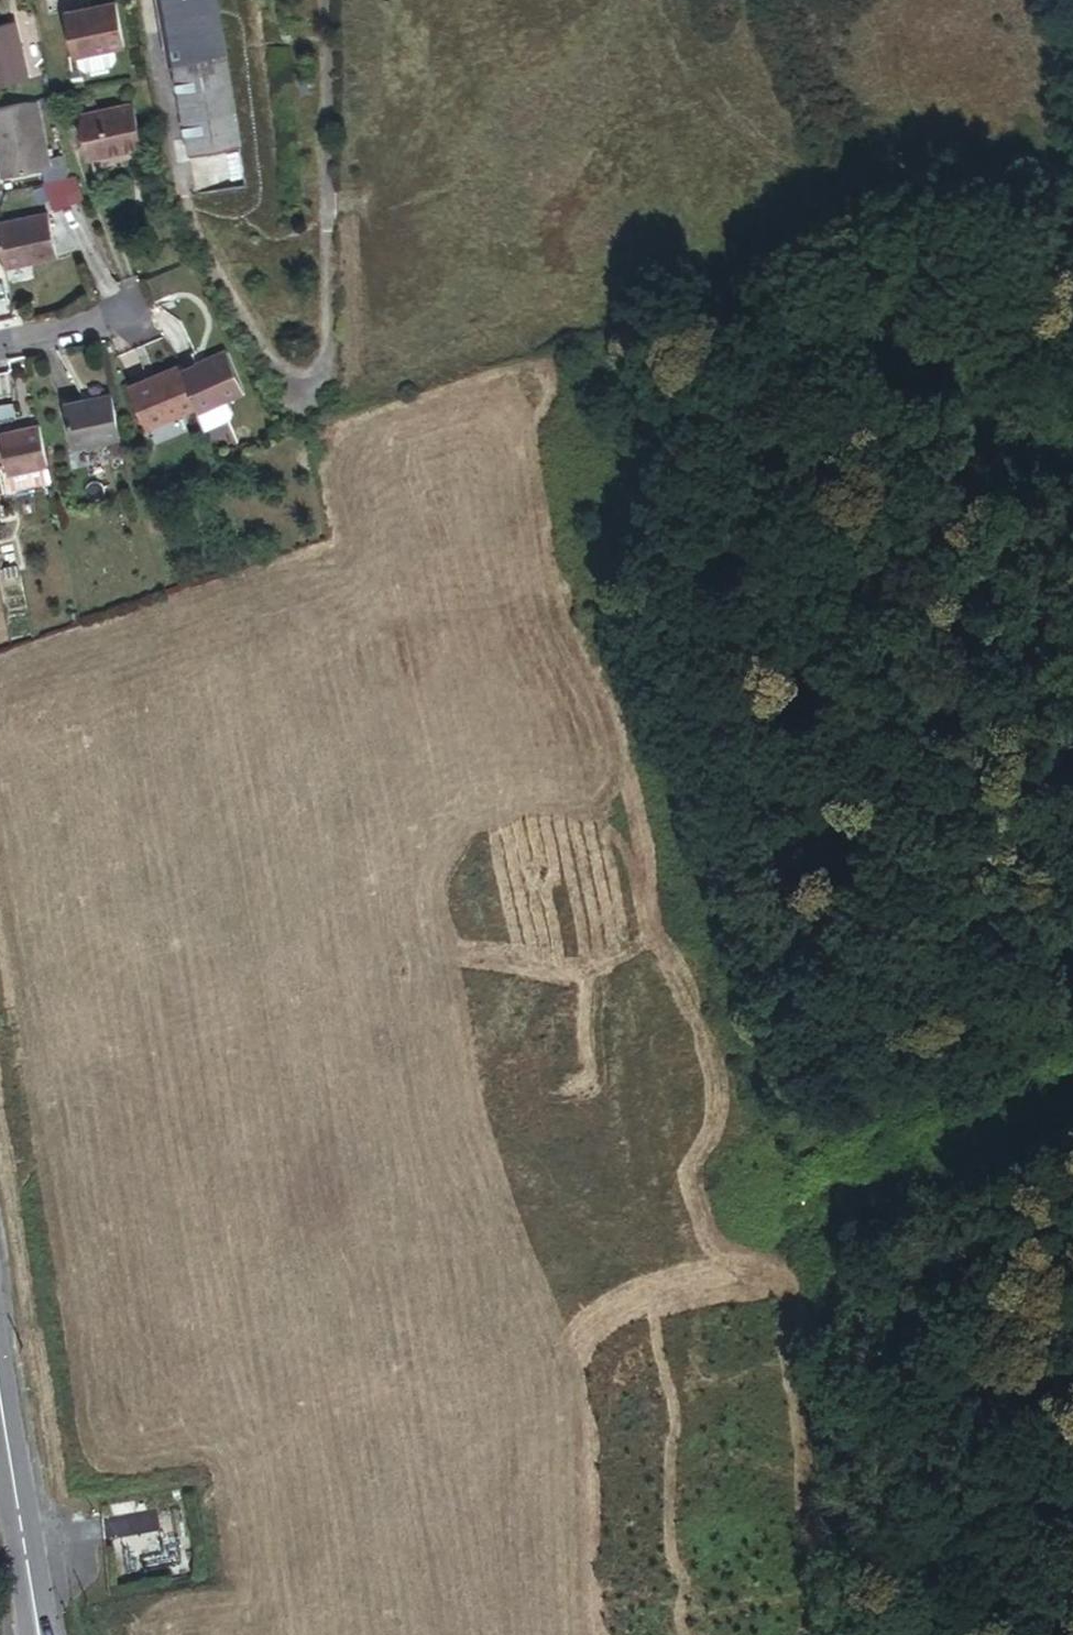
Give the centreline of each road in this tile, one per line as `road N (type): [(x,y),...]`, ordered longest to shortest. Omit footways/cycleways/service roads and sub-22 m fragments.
road 1 (secondary): [(0,1386),(41,1634)]
road 2 (residential): [(126,316),(0,340)]

